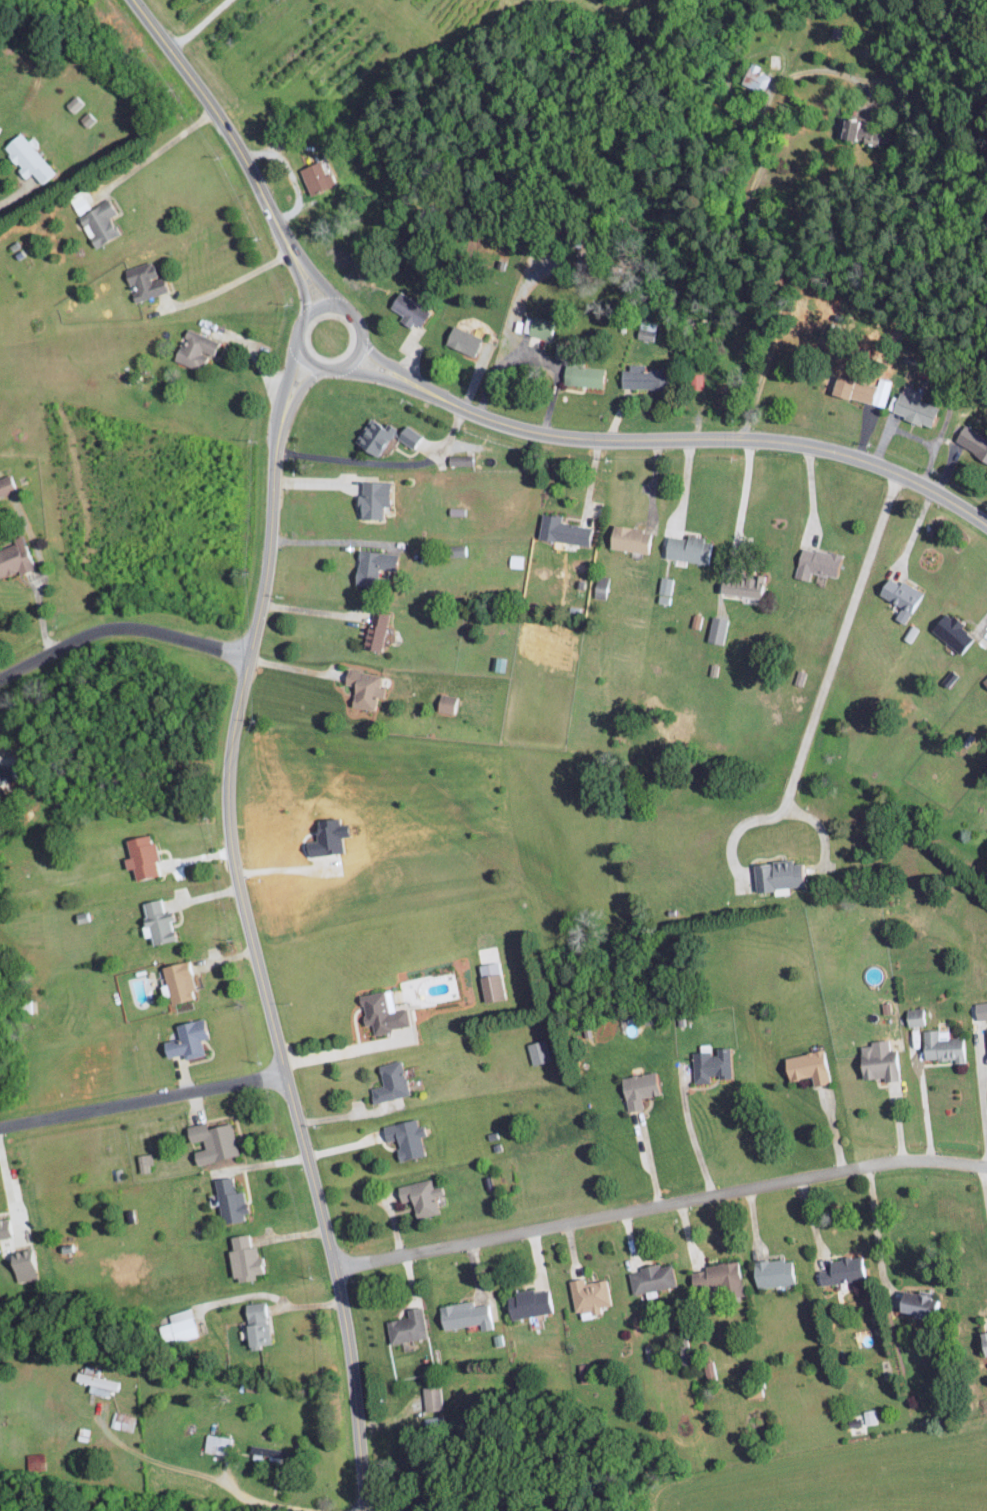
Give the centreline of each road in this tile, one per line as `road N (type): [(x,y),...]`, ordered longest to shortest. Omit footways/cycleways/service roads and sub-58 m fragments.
road 1 (residential): [(366,1510),(341,1295),(230,851),(230,746),(269,570),(283,418)]
road 2 (residential): [(335,1266),(870,1164),(932,1159),(986,1166)]
road 3 (tertiary): [(986,526),(914,480),(853,456),(794,442),(564,437),(469,411),(392,373)]
road 4 (tertiary): [(295,254),(236,138),(134,0)]
road 5 (residential): [(0,1125),(285,1074)]
road 6 (residential): [(0,675),(89,630),(121,623),(251,656)]
road 7 (tertiary): [(310,362),(340,368),(357,356),(361,326),(347,310),(327,306),(308,315),(299,334),(310,362)]

